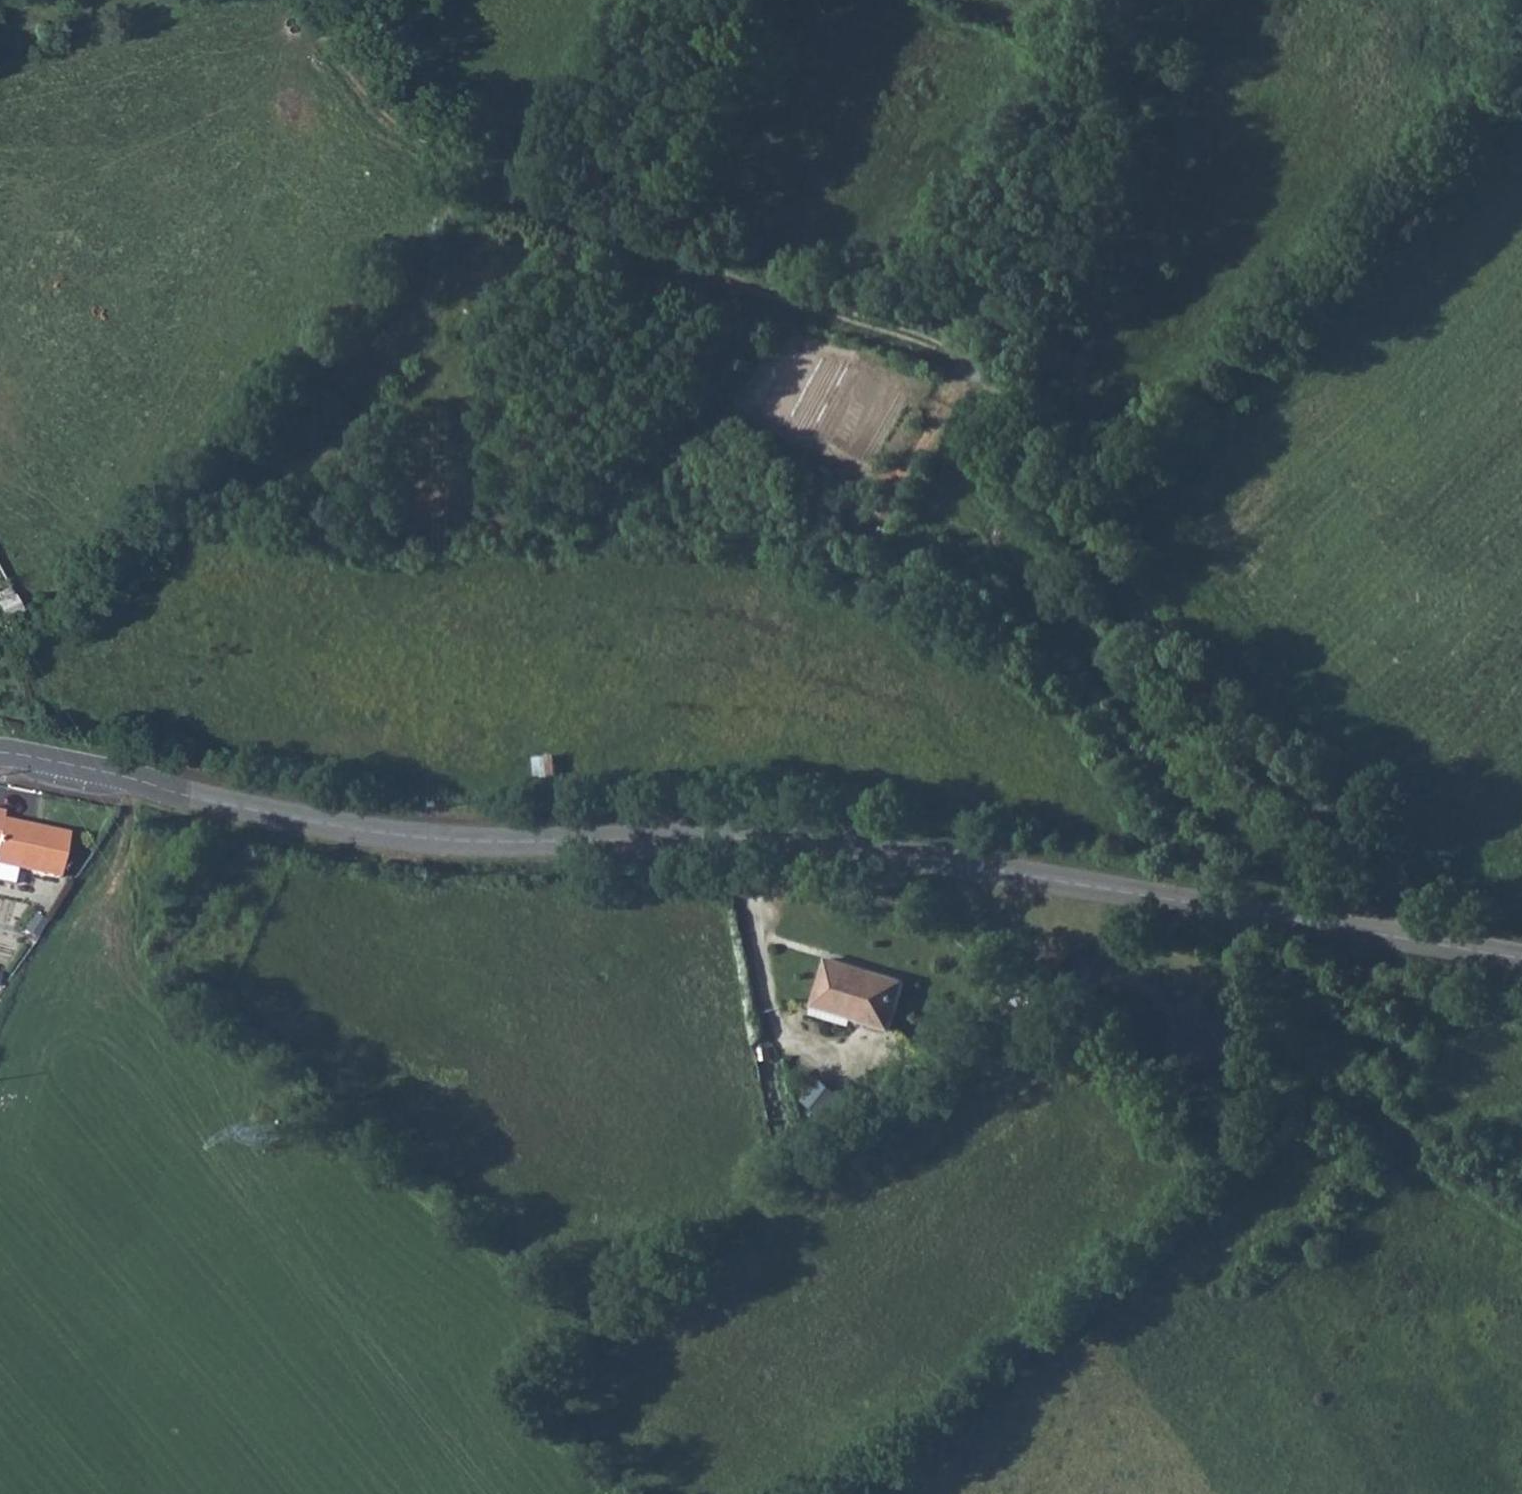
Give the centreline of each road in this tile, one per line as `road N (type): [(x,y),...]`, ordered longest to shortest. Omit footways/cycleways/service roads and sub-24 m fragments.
road 1 (tertiary): [(0,753),(406,835),(795,838),(1521,956)]
road 2 (track): [(1401,935),(1407,892),(1395,858),(1237,735),(1108,575),(1002,392),(958,355),(657,249),(377,113)]

